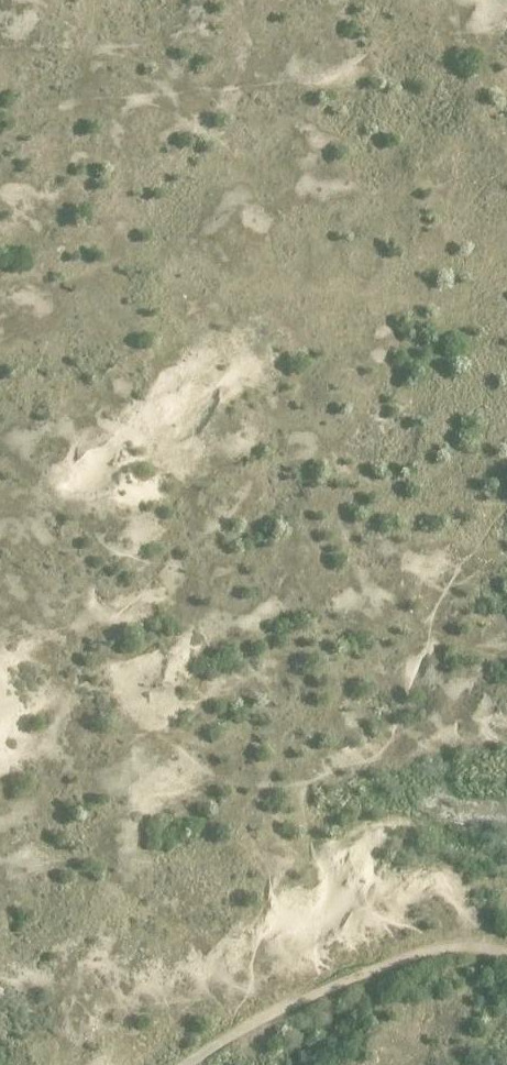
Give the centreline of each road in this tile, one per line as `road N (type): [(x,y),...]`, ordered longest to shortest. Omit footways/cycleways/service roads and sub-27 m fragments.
road 1 (track): [(183,1064),(313,992),(413,954),(465,945),(506,951)]

